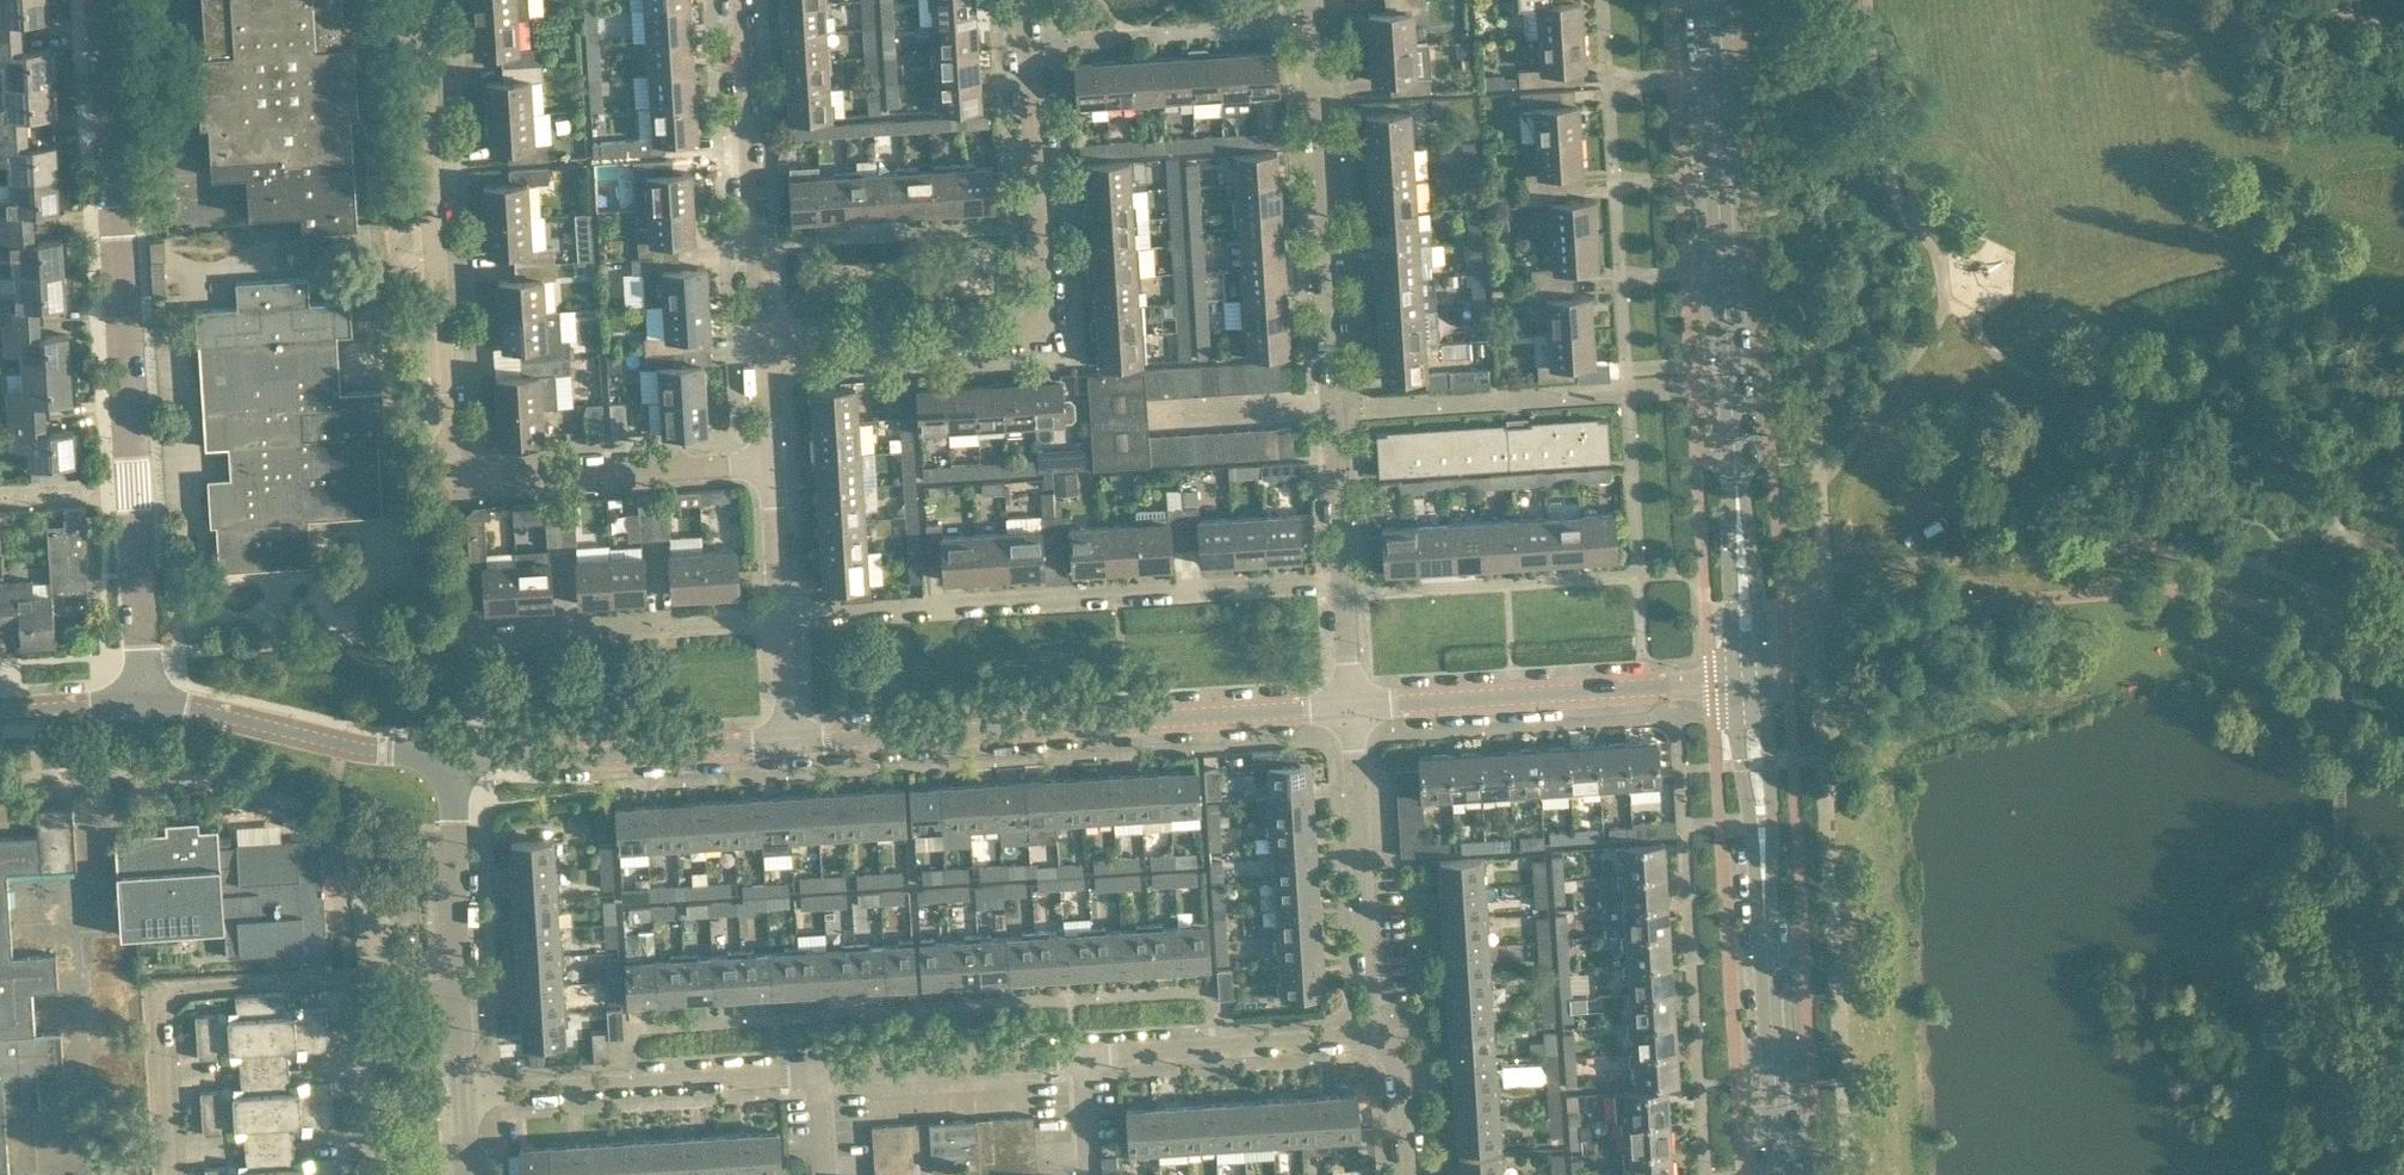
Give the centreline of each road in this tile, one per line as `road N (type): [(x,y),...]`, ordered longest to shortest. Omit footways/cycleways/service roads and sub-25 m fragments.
road 1 (residential): [(769,464),(478,483),(458,474),(417,0)]
road 2 (residential): [(149,698),(101,0)]
road 3 (residential): [(758,343),(1037,323),(1054,312),(1060,280),(1048,0)]
road 4 (residential): [(1343,579),(1328,0)]
road 5 (residential): [(780,619),(1343,579)]
road 6 (tertiary): [(1350,701),(789,745)]
road 7 (secondary): [(1735,506),(1706,0)]
road 8 (residential): [(484,764),(478,654),(487,637),(780,619)]
road 9 (residential): [(166,1174),(164,1008),(174,993),(351,983)]
road 10 (tertiary): [(1710,681),(1350,701)]
road 11 (residential): [(473,1094),(818,1073)]
road 12 (residential): [(758,343),(737,0)]
road 13 (residential): [(1377,1040),(1373,861),(1350,701)]
road 14 (secondary): [(1785,1174),(1766,857)]
road 15 (tertiary): [(149,698),(454,762)]
road 16 (tertiary): [(789,745),(484,764)]
road 17 (residential): [(1084,1057),(1377,1040)]
road 18 (residential): [(818,1073),(1084,1057)]
road 19 (tertiary): [(465,955),(454,762)]
road 20 (residential): [(365,1174),(351,983)]
road 21 (secondary): [(1736,678),(1766,857)]
road 22 (secondary): [(1766,857),(1763,677)]
road 23 (secondary): [(1763,677),(1735,506)]
road 24 (secondary): [(1735,506),(1736,678)]
road 25 (residential): [(780,619),(769,464)]
road 26 (residential): [(1417,1174),(1413,1066),(1377,1040)]
road 27 (tertiary): [(0,704),(149,698)]
road 28 (tertiary): [(473,1094),(465,955)]
road 29 (residential): [(789,745),(780,619)]
road 30 (residential): [(1350,701),(1343,579)]
road 31 (residential): [(769,464),(758,343)]

